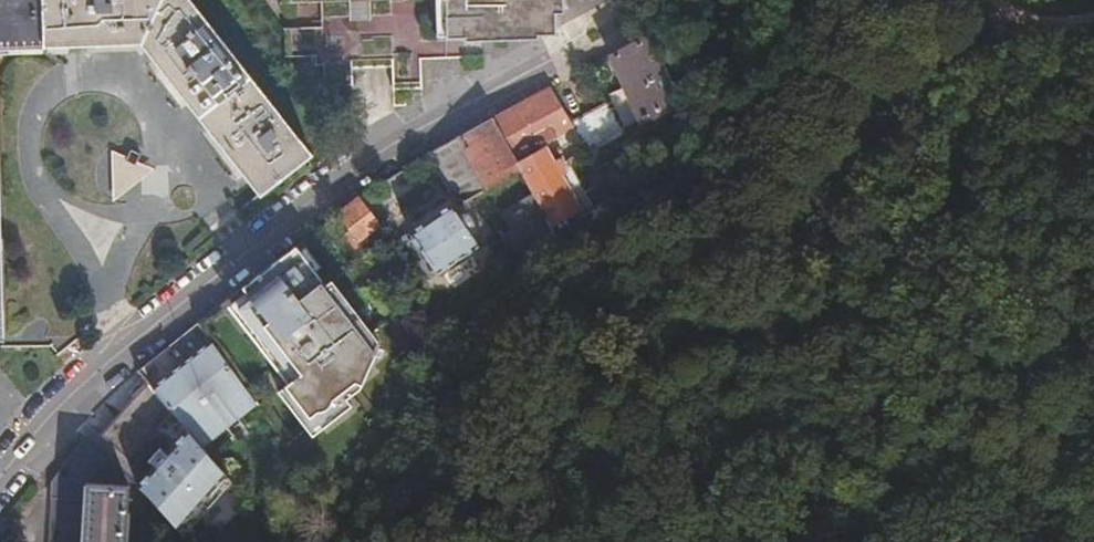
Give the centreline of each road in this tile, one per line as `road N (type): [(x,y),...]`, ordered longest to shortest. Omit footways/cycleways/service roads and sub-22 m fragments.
road 1 (residential): [(626,24),(411,130),(136,348),(57,416),(0,480)]

